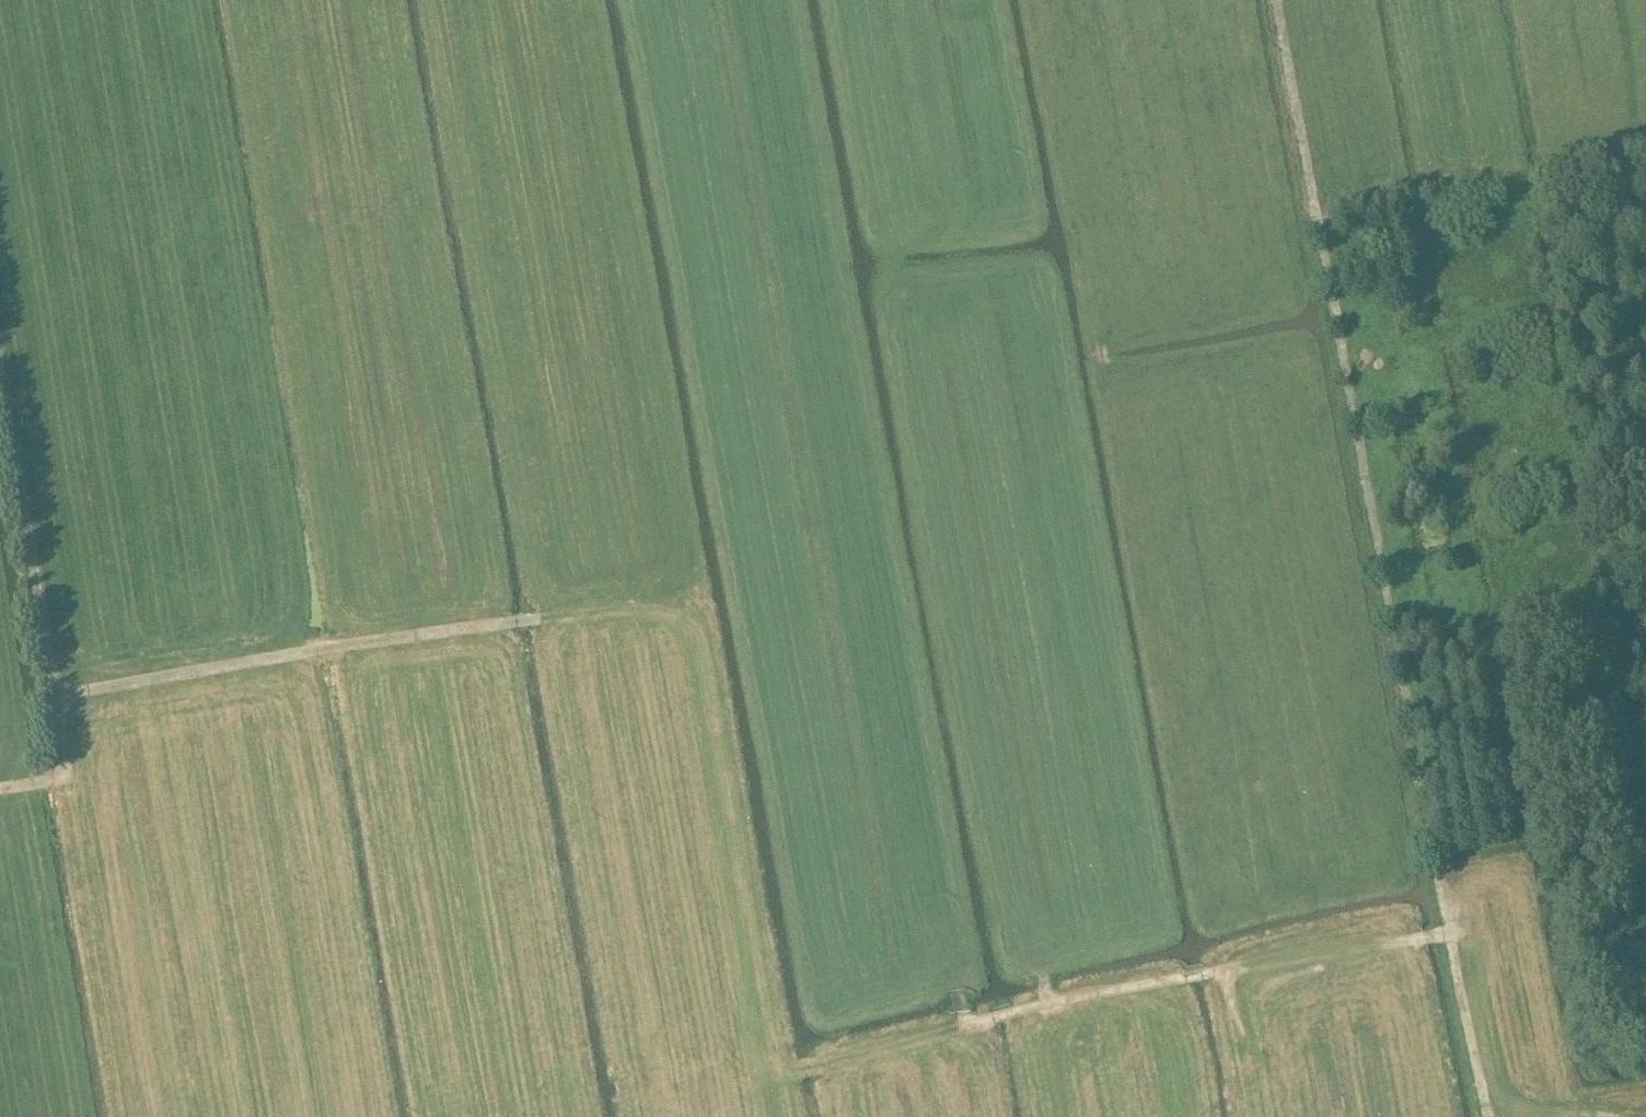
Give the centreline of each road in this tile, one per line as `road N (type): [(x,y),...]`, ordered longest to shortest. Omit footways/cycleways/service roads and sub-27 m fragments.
road 1 (track): [(1275,0),(1486,1116)]
road 2 (track): [(54,695),(533,620)]
road 3 (track): [(0,788),(64,777),(0,385)]

